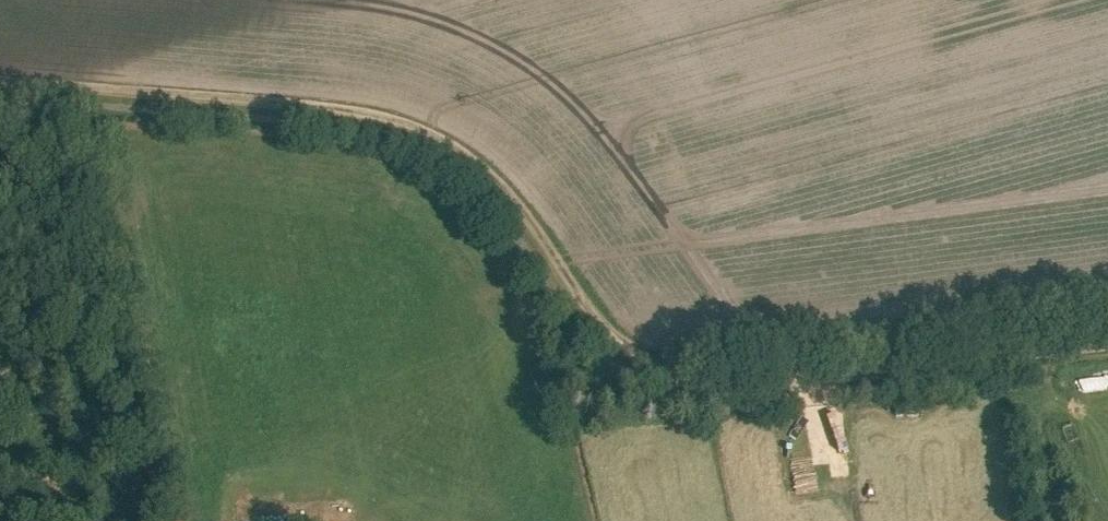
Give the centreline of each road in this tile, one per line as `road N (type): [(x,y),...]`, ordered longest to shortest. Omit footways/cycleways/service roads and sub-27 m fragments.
road 1 (track): [(0,84),(335,110),(432,138),(505,192),(593,325),(644,366),(701,390)]
road 2 (unclassified): [(701,390),(1107,344)]

